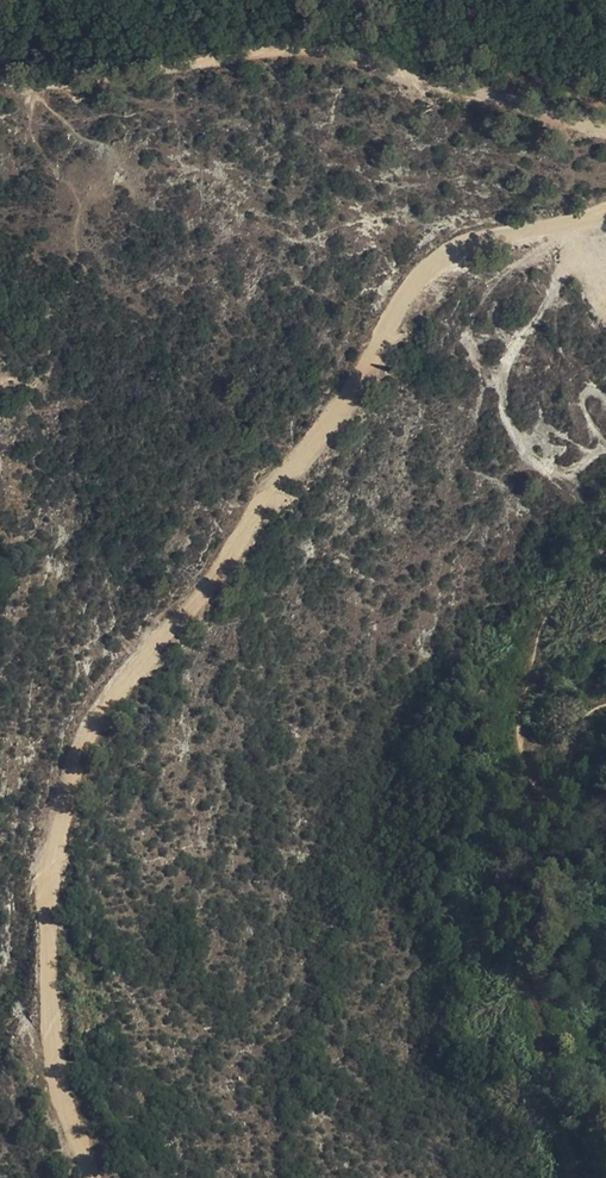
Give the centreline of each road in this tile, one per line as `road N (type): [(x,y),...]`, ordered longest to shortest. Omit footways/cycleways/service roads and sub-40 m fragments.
road 1 (track): [(605,211),(501,236),(420,277),(345,416),(224,578),(139,669),(99,726),(68,794),(47,955),(65,1100),(96,1177)]
road 2 (track): [(0,80),(86,77),(283,43),(450,79),(605,130)]
road 3 (track): [(605,719),(582,726),(568,778),(530,784),(523,760),(535,661),(570,591),(605,563)]
road 4 (track): [(605,462),(589,479),(557,484),(532,469),(510,425),(504,368),(547,300),(578,222)]
road 5 (track): [(385,0),(511,40),(552,81),(605,109)]

